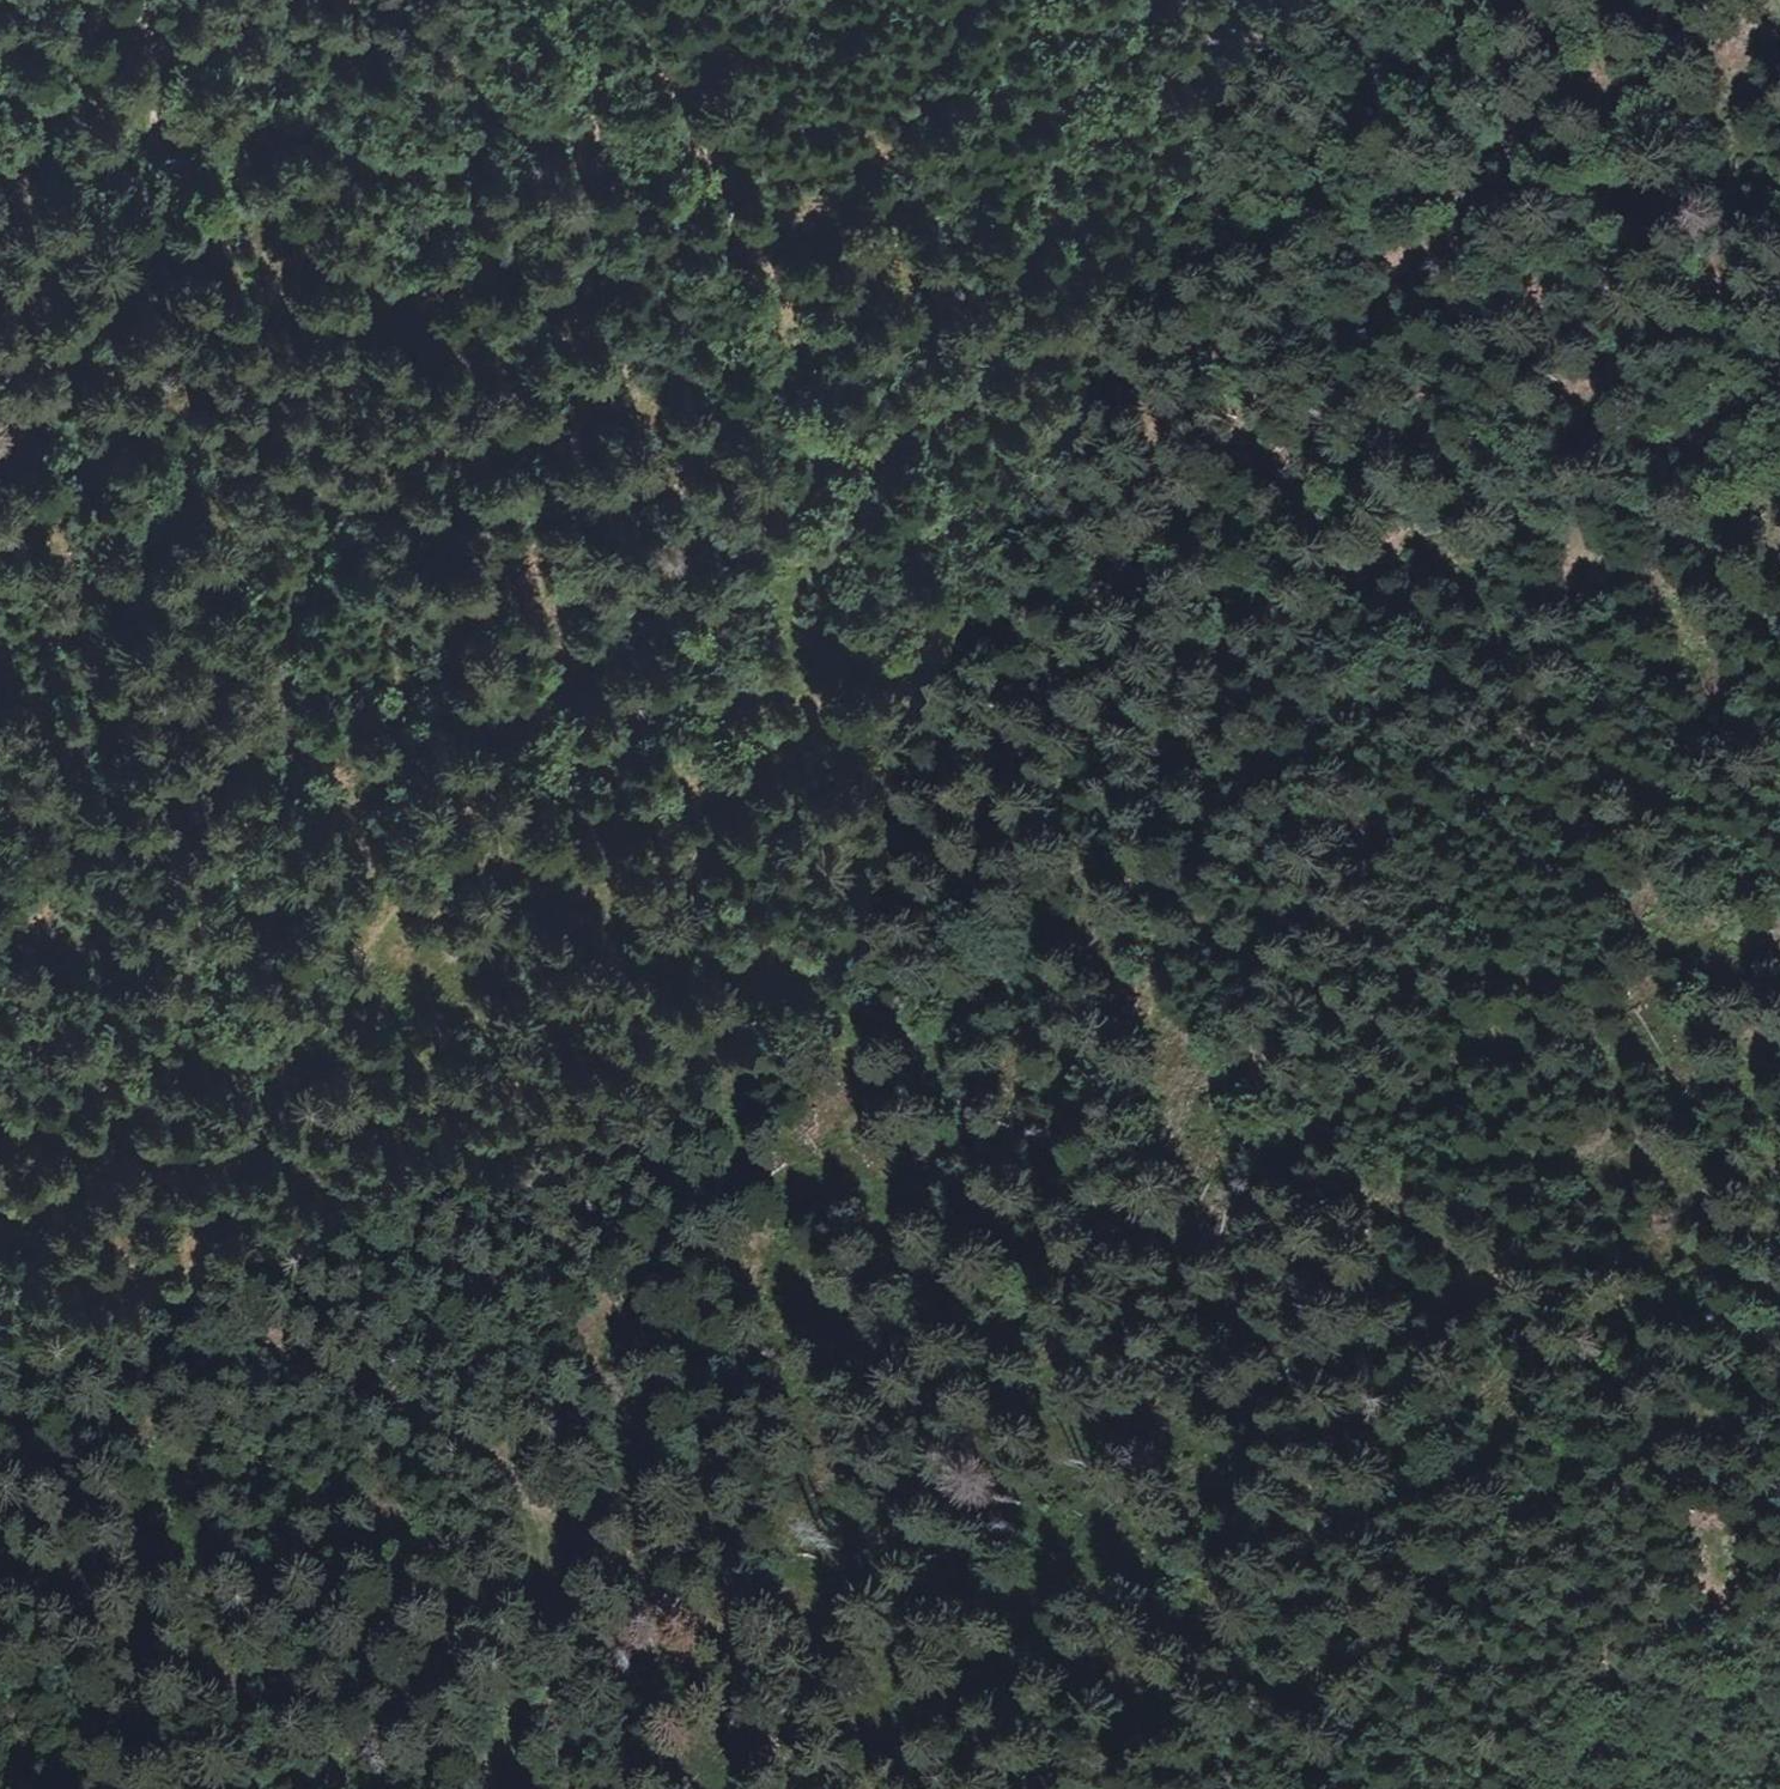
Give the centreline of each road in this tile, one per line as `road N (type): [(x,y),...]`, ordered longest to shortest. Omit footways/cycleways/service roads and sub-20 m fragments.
road 1 (track): [(0,1221),(80,1268),(436,1425),(560,1521),(859,1788)]
road 2 (track): [(150,0),(162,198),(156,241),(36,434),(0,474)]

